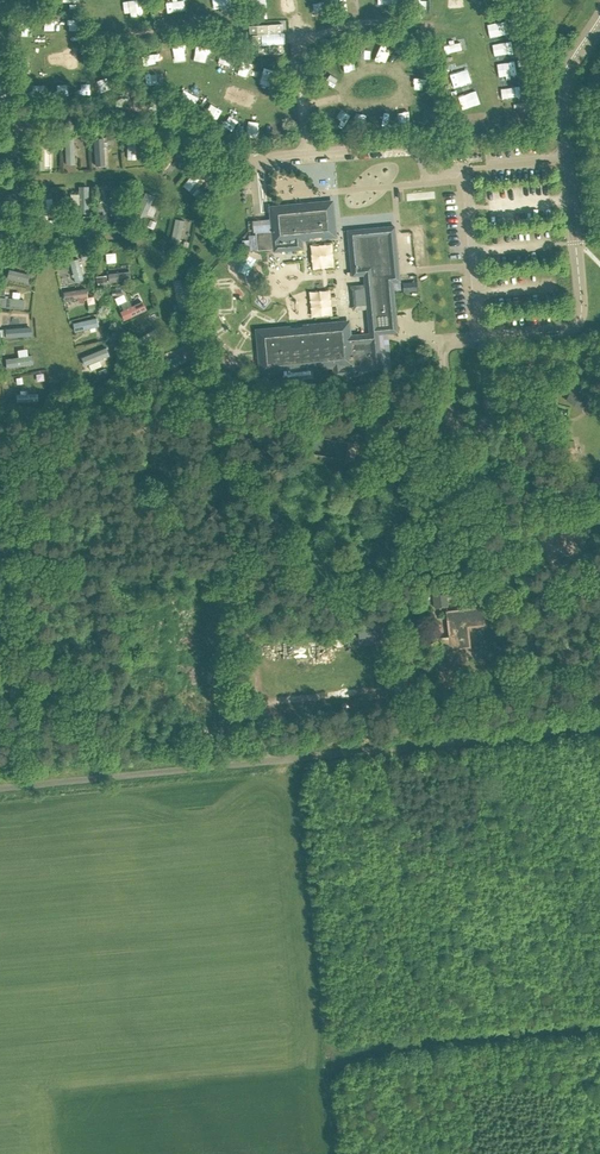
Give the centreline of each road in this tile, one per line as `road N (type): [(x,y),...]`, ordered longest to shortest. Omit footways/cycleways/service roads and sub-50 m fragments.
road 1 (unclassified): [(599,727),(0,787)]

